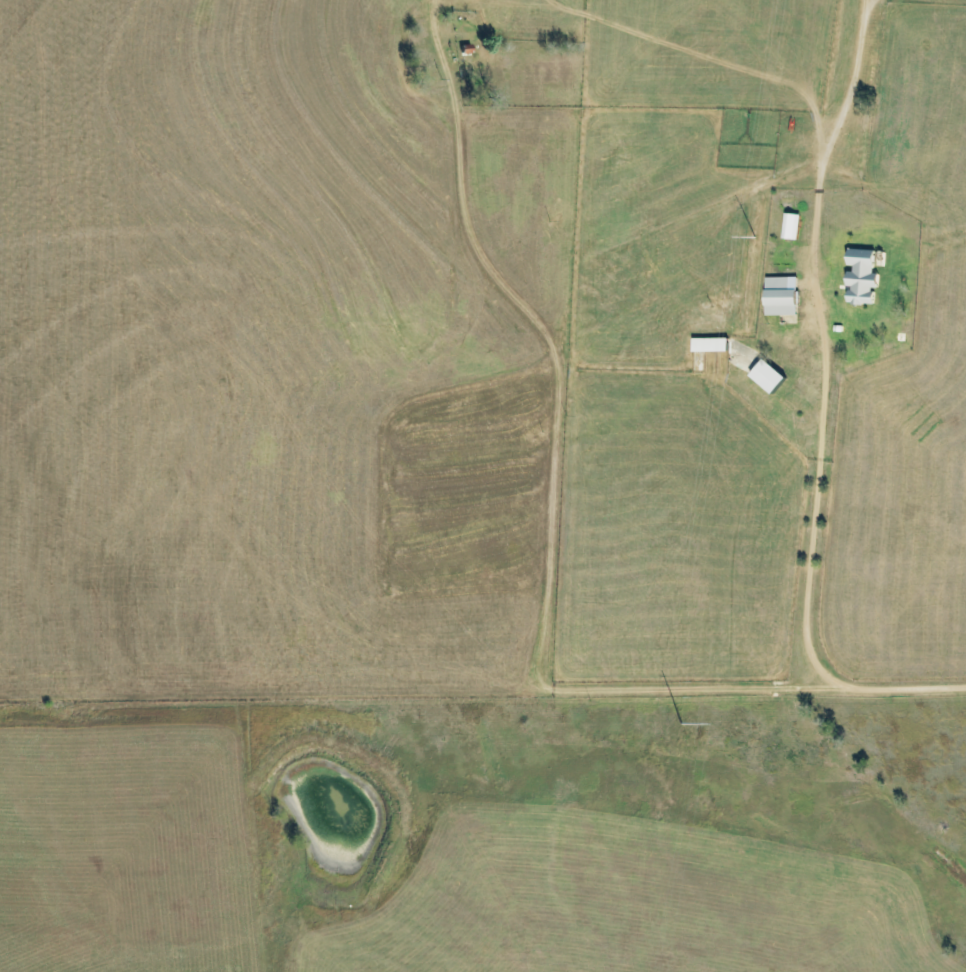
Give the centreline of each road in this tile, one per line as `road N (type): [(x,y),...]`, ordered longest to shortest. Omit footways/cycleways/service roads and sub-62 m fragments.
road 1 (residential): [(965,722),(818,715),(809,689),(805,485),(792,397),(738,371),(530,354),(491,305),(447,148)]

